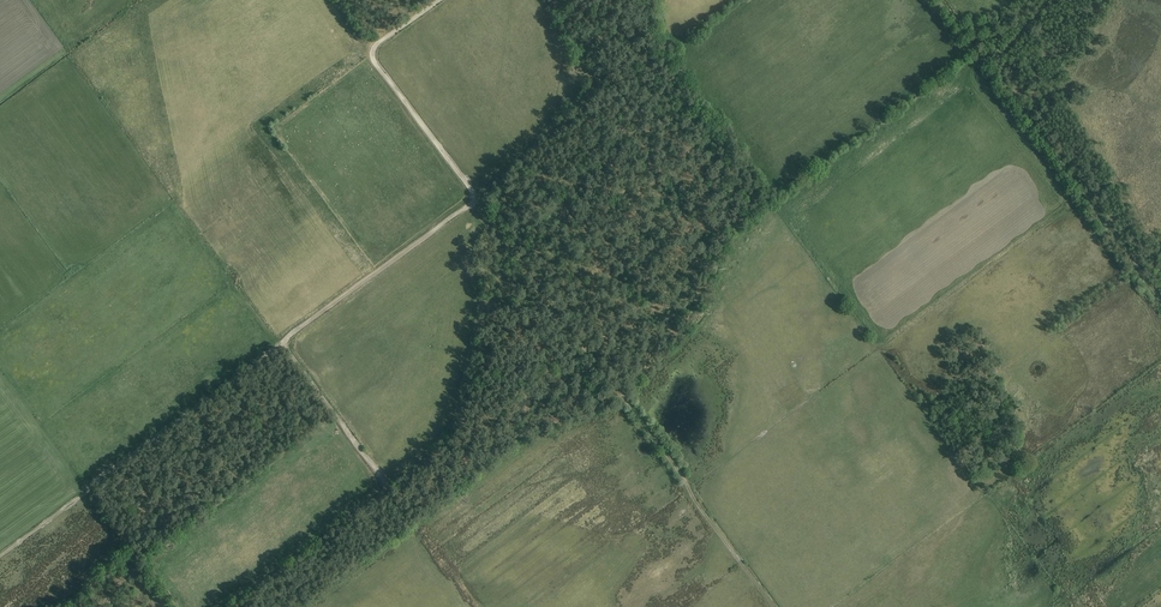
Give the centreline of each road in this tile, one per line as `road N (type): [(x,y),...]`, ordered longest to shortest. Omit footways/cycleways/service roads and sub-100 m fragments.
road 1 (track): [(441,0),(368,54),(476,199),(281,343)]
road 2 (track): [(773,606),(476,199)]
road 3 (track): [(1160,301),(939,0)]
road 4 (track): [(281,343),(88,487)]
road 5 (track): [(281,343),(390,483)]

